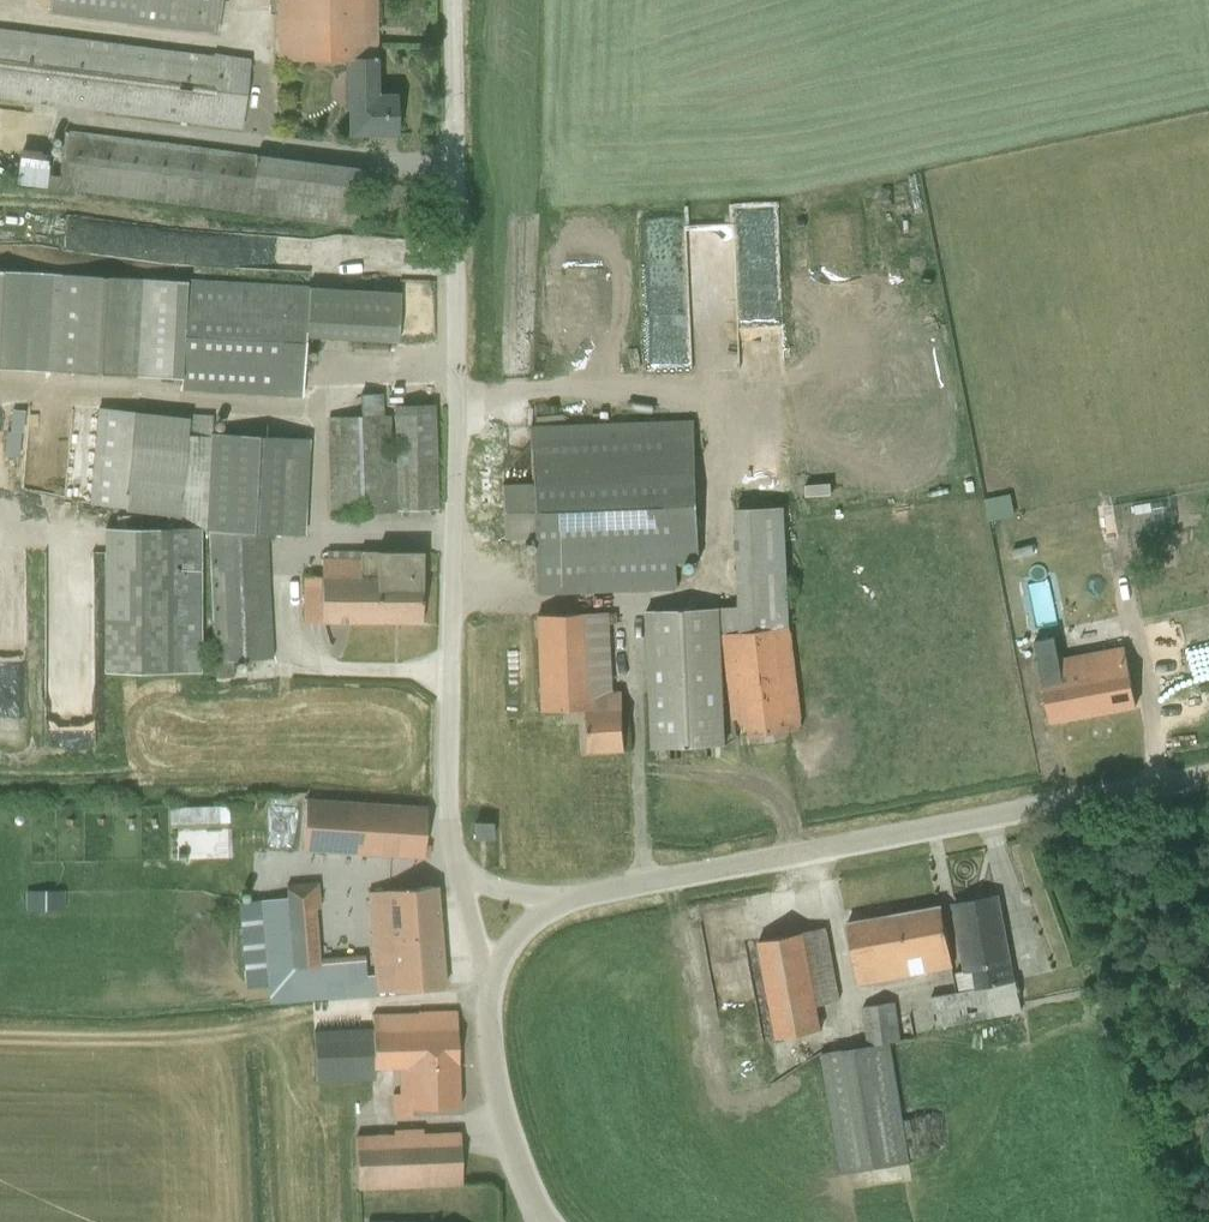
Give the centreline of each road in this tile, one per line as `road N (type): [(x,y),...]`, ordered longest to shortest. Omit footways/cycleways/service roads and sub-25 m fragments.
road 1 (unclassified): [(457,872),(444,821),(454,356),(451,0)]
road 2 (unclassified): [(555,903),(1208,777)]
road 3 (unclassified): [(550,1221),(528,1186),(493,1079),(493,964)]

